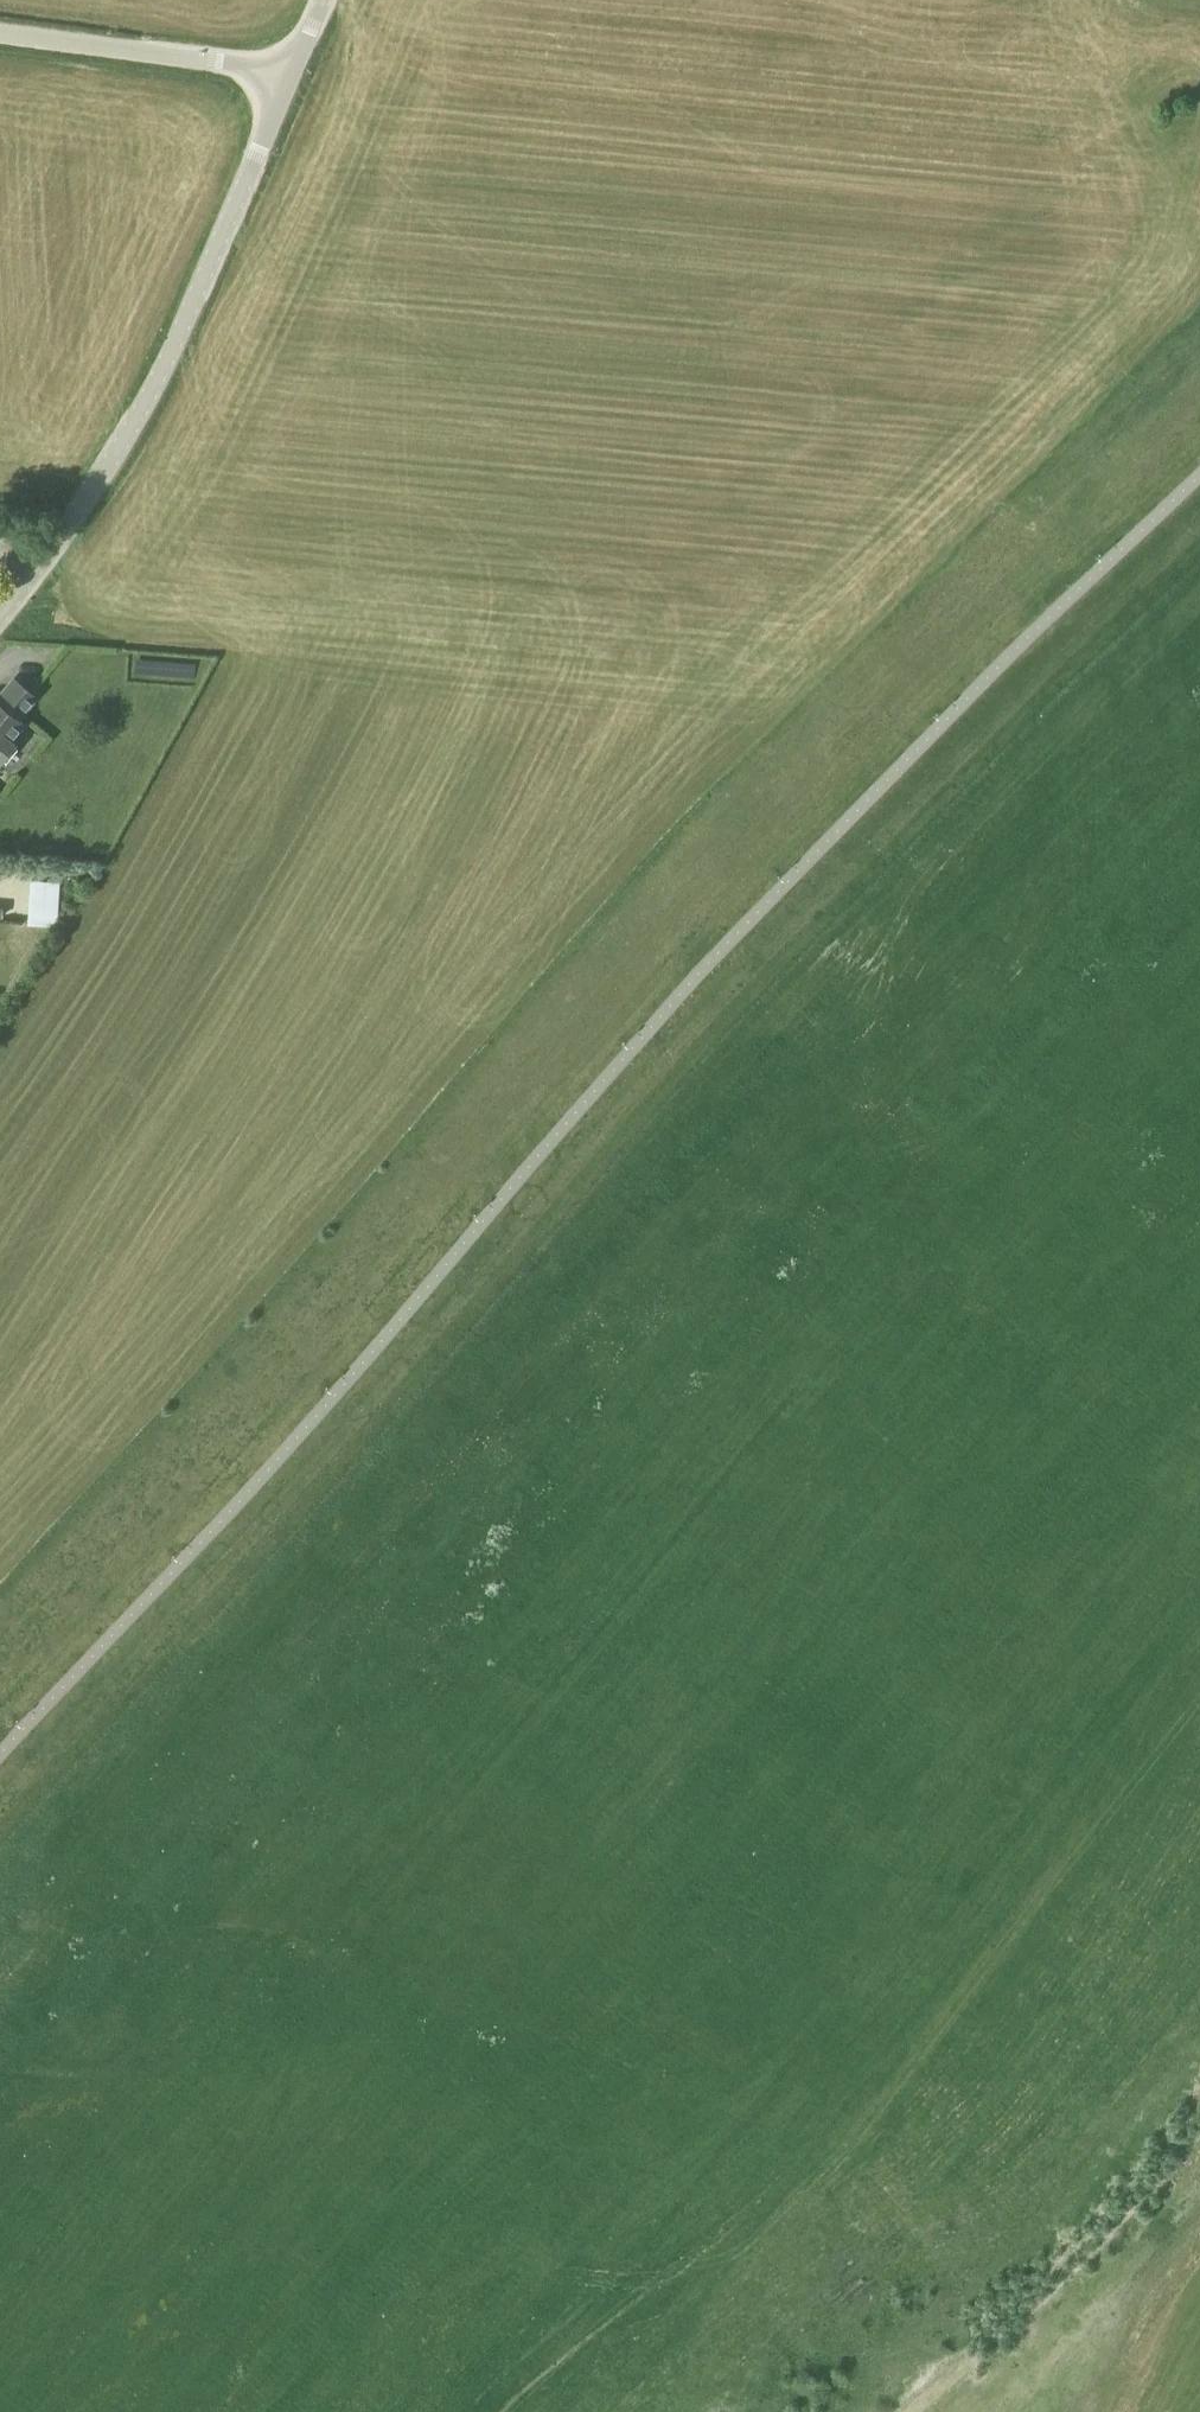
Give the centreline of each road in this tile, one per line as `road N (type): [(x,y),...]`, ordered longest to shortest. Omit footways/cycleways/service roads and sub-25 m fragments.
road 1 (unclassified): [(0,632),(137,426),(214,273),(290,70)]
road 2 (unclassified): [(290,70),(0,36)]

